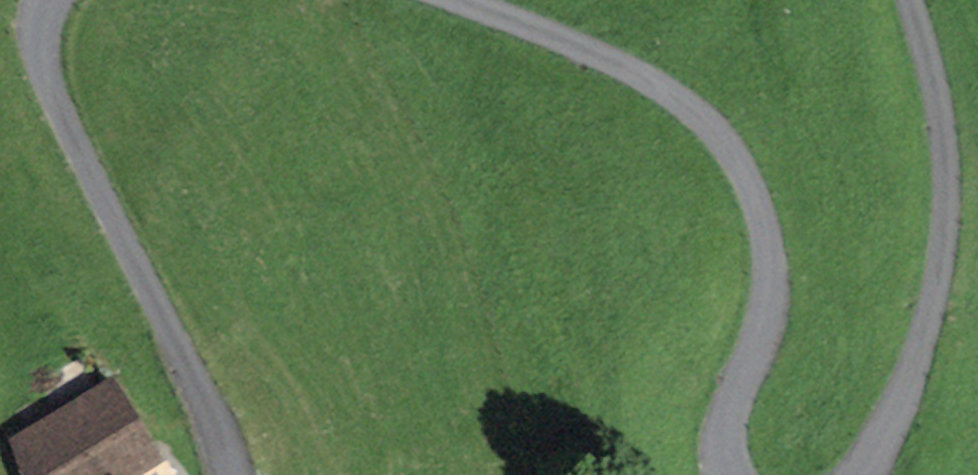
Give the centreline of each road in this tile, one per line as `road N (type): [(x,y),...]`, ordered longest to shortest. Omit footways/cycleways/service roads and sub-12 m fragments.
road 1 (track): [(727,474),(723,426),(779,276),(750,170),(675,92),(458,0)]
road 2 (track): [(50,0),(32,43),(240,474)]
road 3 (track): [(908,0),(960,171),(931,357),(863,474)]

